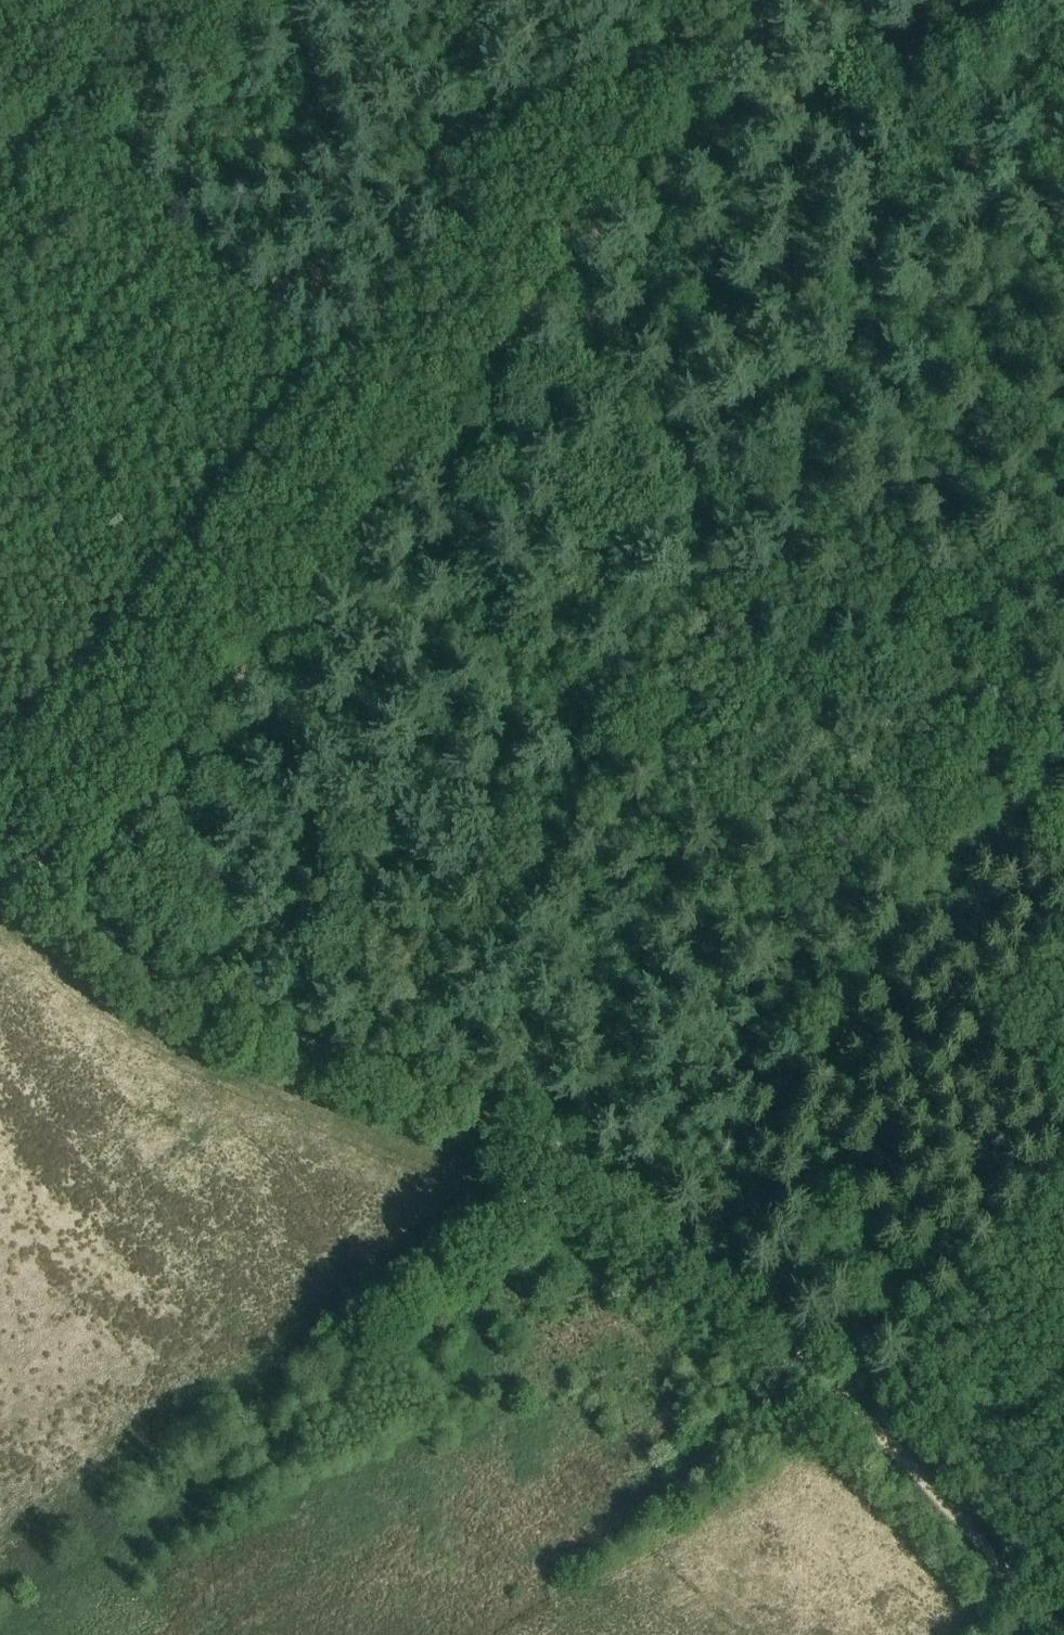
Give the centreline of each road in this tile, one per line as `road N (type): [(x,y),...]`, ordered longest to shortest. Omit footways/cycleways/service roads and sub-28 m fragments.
road 1 (track): [(65,887),(116,942),(176,986),(530,1126),(622,1189),(731,1283),(1063,1628)]
road 2 (track): [(523,308),(65,887)]
road 3 (track): [(781,0),(523,308)]
road 4 (track): [(866,1418),(1063,1141)]

